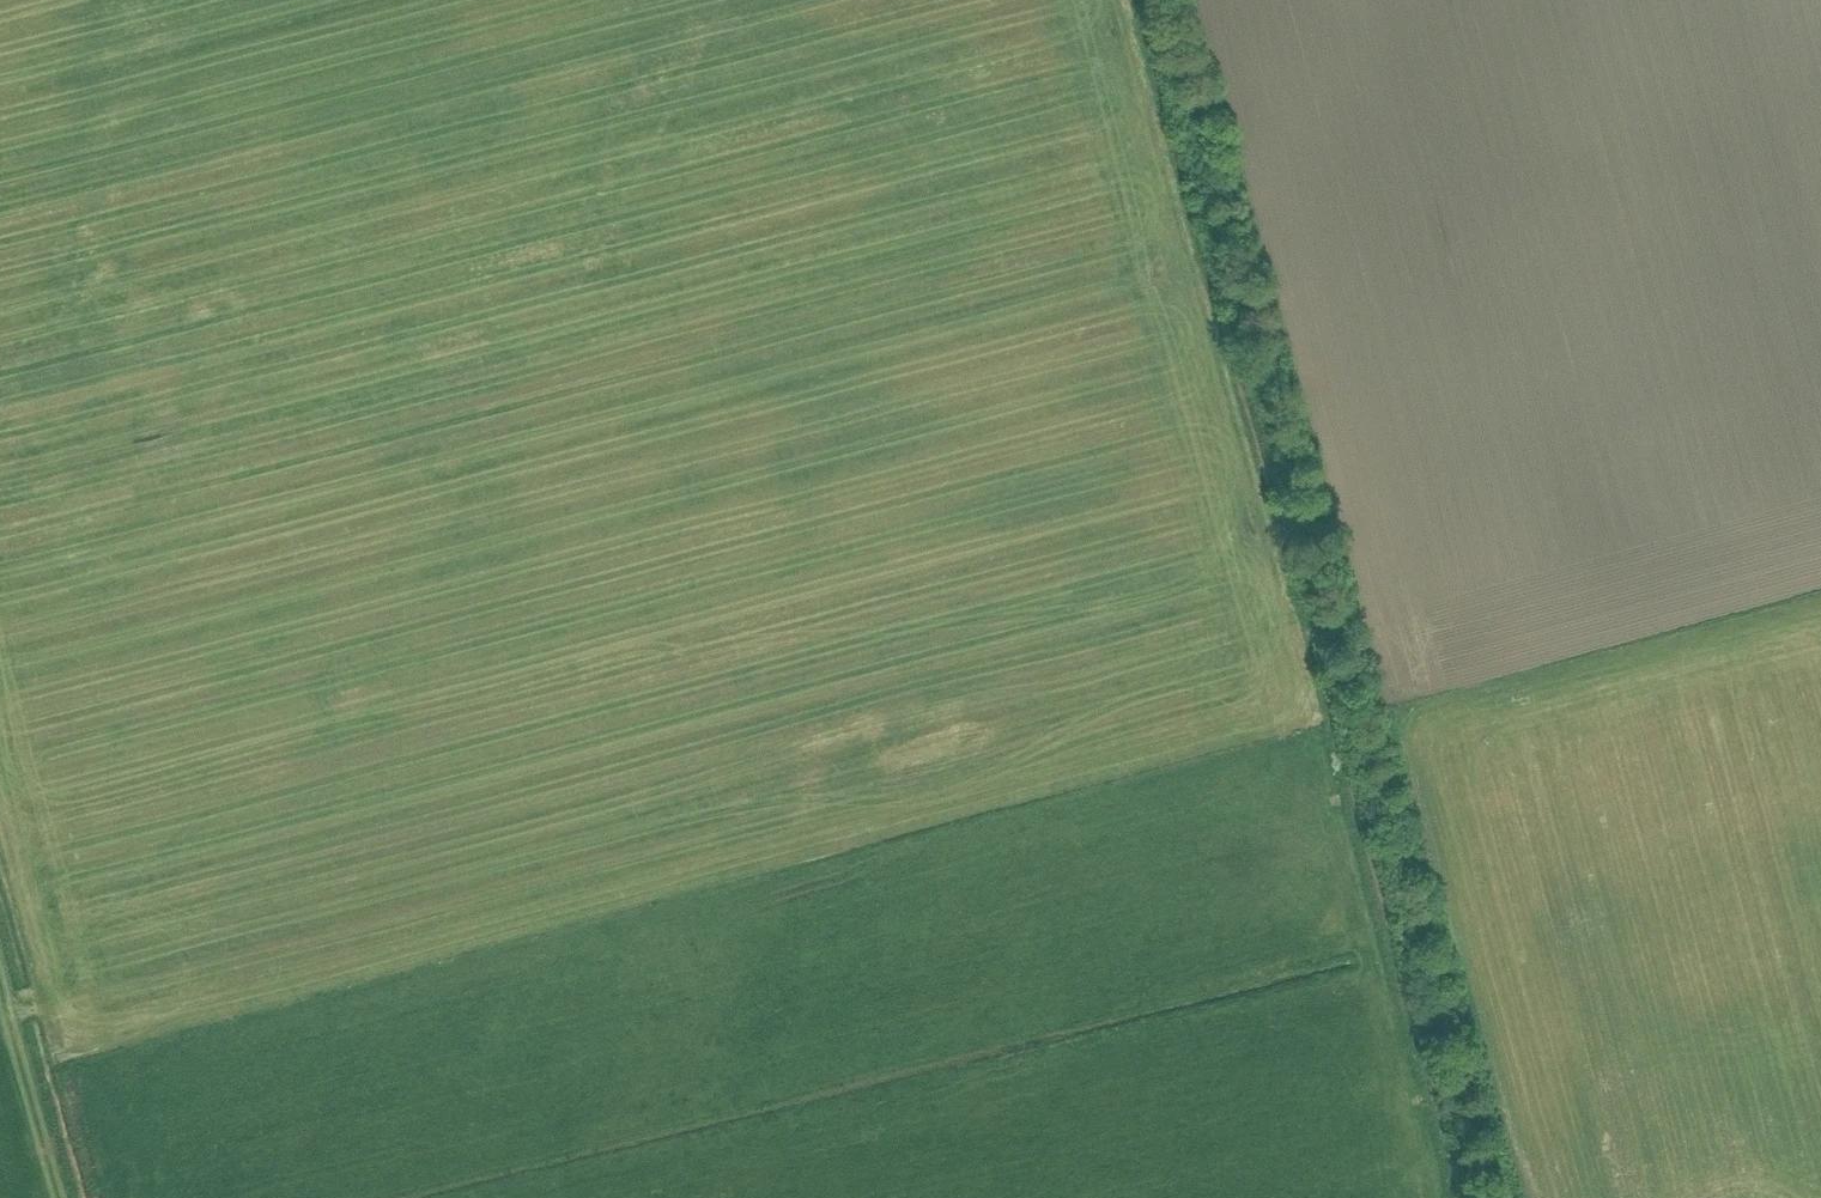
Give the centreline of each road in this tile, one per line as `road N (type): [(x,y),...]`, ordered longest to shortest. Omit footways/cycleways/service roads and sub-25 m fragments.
road 1 (track): [(0,983),(52,1172)]

